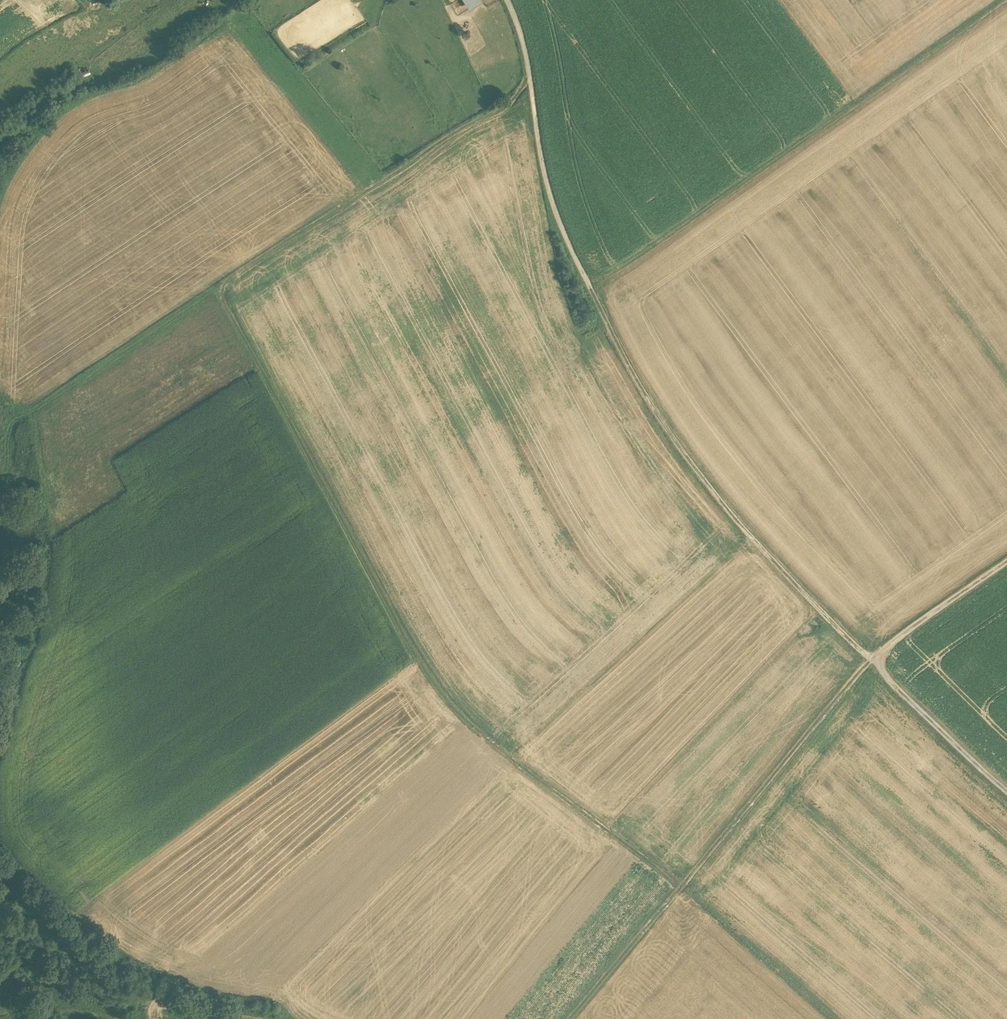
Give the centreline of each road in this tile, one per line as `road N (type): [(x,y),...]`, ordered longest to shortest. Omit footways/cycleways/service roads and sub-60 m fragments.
road 1 (track): [(216,286),(453,709),(681,887),(833,1018)]
road 2 (track): [(506,0),(528,63),(543,161),(565,241),(662,423),(730,515),(1006,792)]
road 3 (track): [(530,82),(31,408)]
road 4 (track): [(1006,0),(589,289)]
road 5 (track): [(871,659),(574,1018)]
road 6 (track): [(0,189),(77,99),(149,75),(250,0)]
road 7 (track): [(871,659),(1006,562)]
road 8 (track): [(258,1018),(156,995),(147,1002),(151,1018)]

